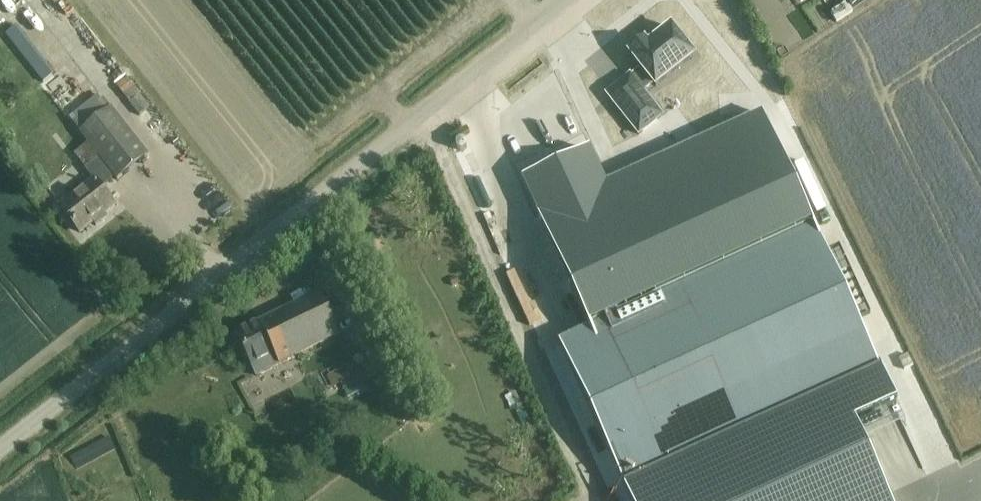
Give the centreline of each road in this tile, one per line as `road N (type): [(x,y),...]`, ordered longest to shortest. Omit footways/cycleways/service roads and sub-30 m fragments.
road 1 (unclassified): [(0,451),(500,68),(577,0)]
road 2 (track): [(431,122),(587,500)]

